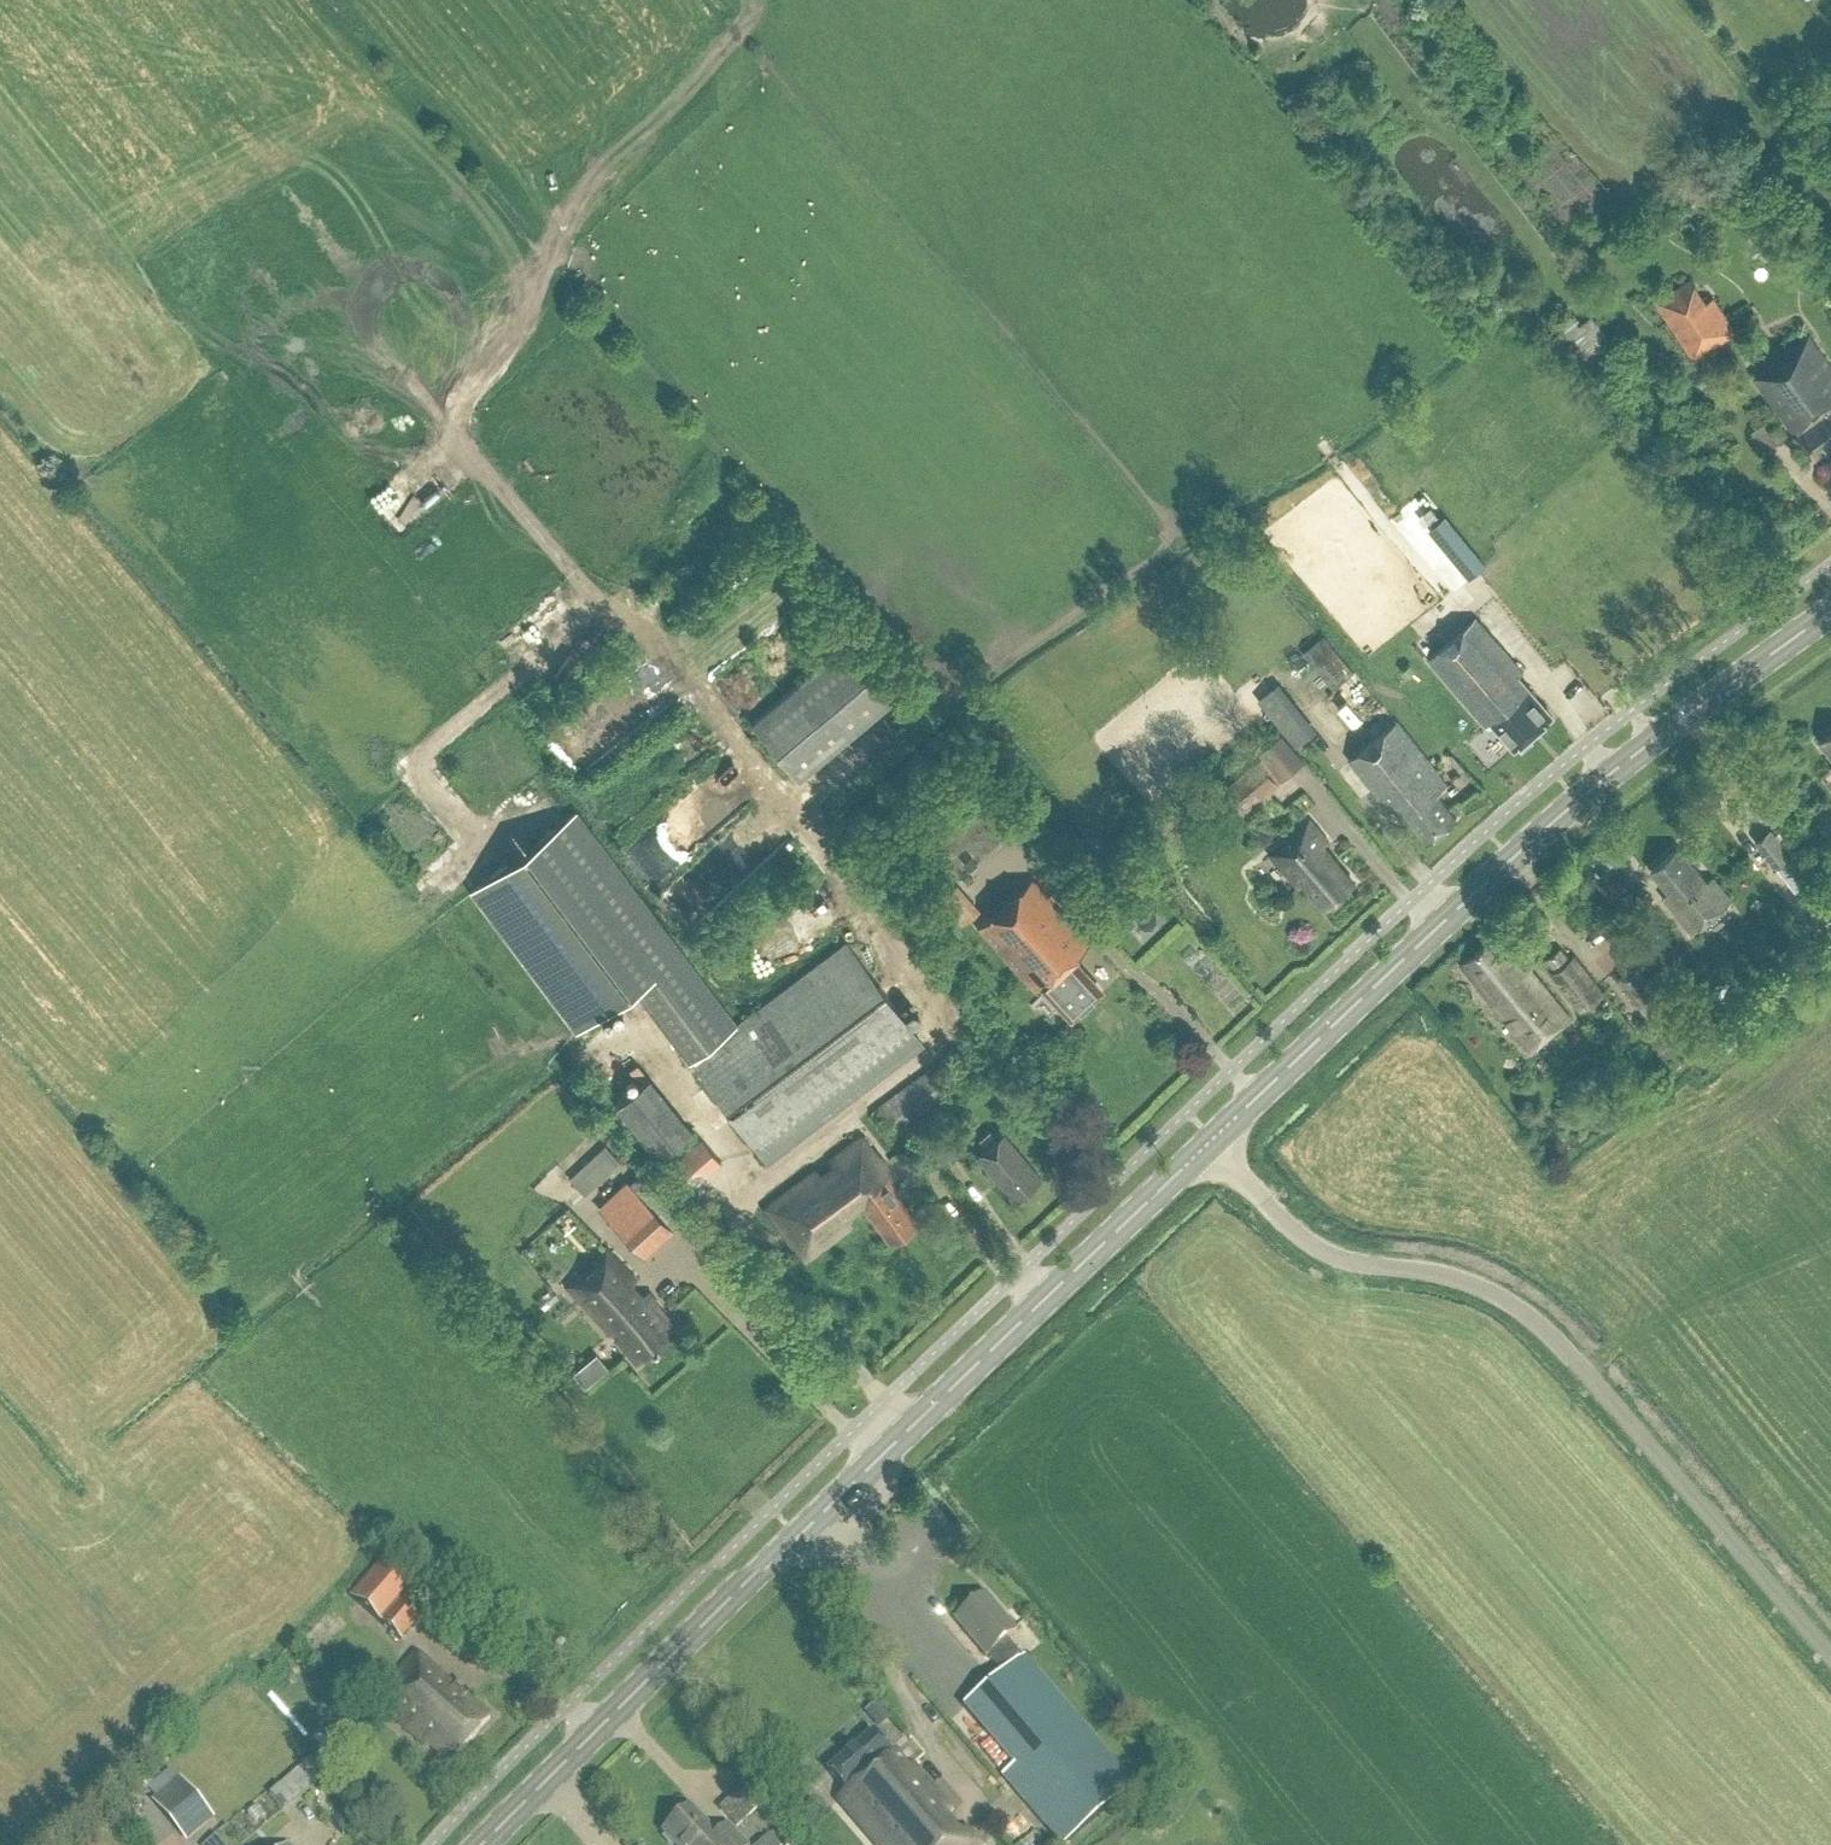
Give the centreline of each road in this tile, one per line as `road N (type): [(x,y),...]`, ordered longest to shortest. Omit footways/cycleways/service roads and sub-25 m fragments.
road 1 (primary): [(483,1844),(1210,1140)]
road 2 (unclassified): [(1830,1653),(1524,1308),(1470,1279),(1345,1259),(1314,1245),(1210,1140)]
road 3 (primary): [(1210,1140),(1551,822),(1830,608)]

